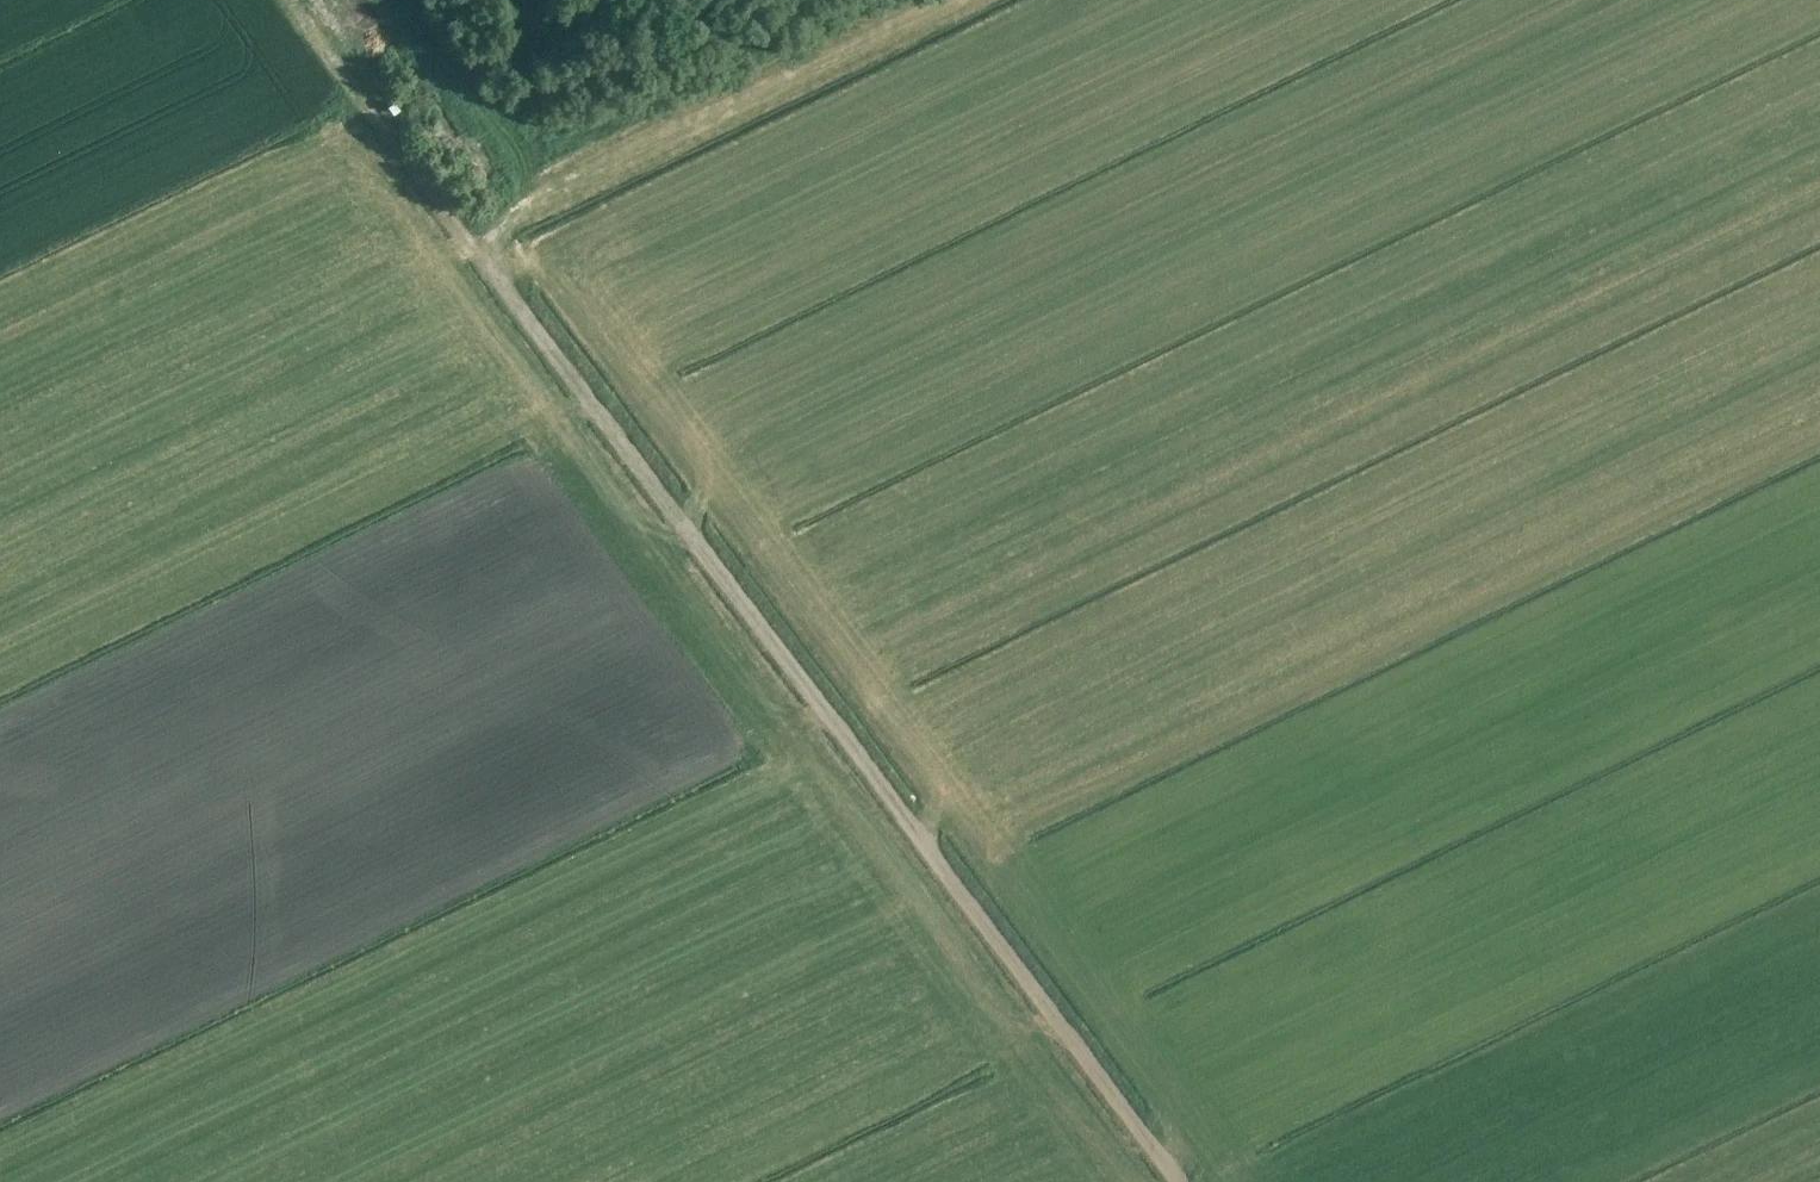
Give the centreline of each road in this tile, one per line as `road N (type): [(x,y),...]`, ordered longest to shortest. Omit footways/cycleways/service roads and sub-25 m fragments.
road 1 (track): [(1175,1181),(290,0)]

